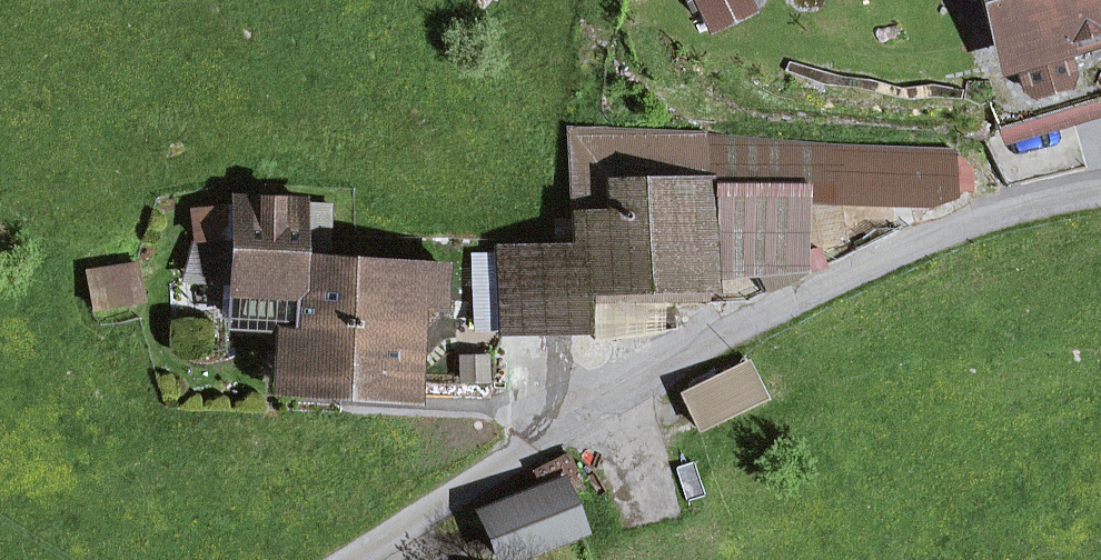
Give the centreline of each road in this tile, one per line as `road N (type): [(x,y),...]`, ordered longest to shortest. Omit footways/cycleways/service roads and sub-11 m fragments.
road 1 (residential): [(1100,179),(851,266),(745,321),(345,559)]

